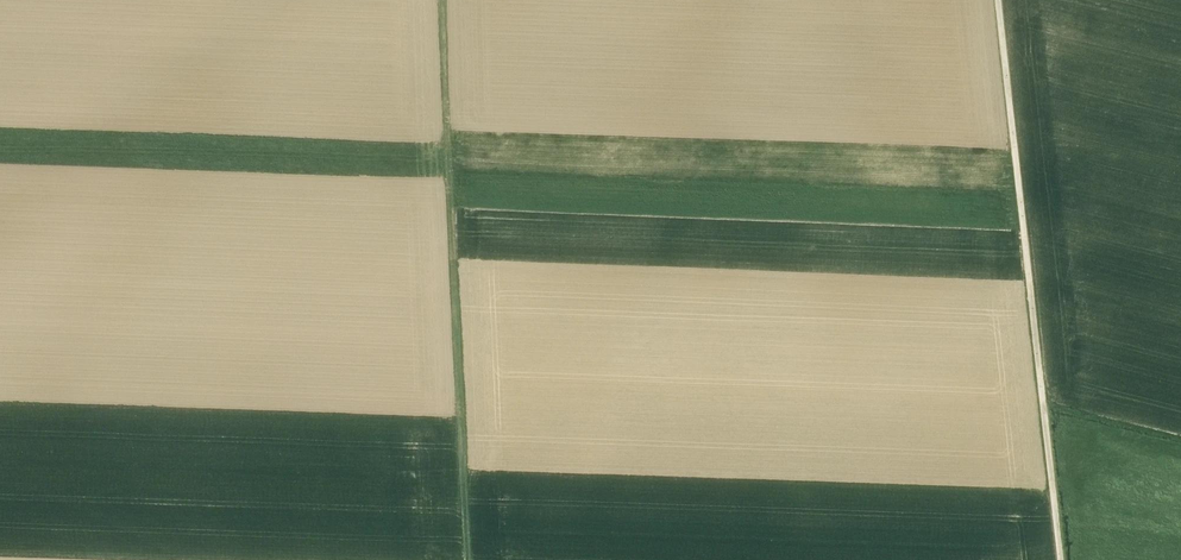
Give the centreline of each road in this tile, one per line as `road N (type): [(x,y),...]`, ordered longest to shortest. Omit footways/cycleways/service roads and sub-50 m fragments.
road 1 (track): [(1059,559),(996,0)]
road 2 (track): [(475,559),(445,0)]

